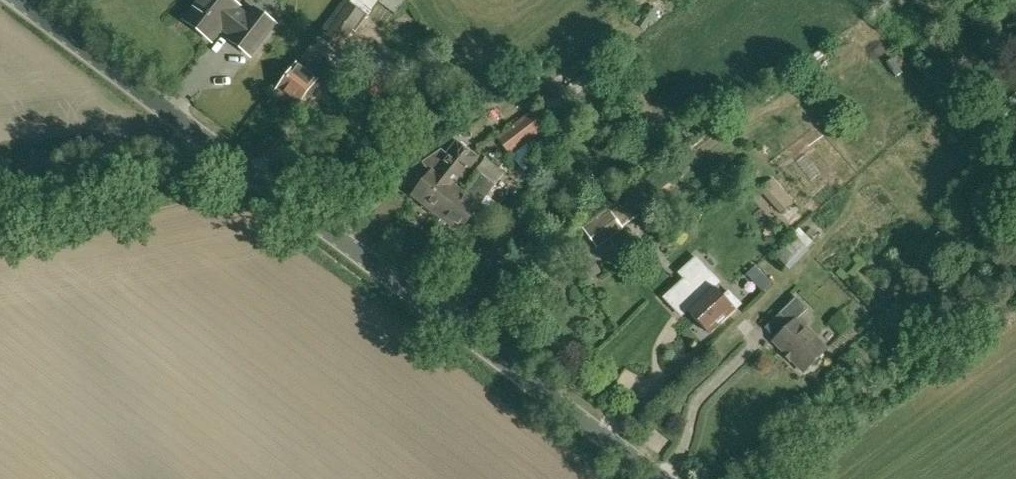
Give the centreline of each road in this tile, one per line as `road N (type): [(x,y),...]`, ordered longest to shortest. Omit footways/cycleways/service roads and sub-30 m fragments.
road 1 (unclassified): [(660,478),(17,0)]
road 2 (track): [(0,192),(236,163)]

